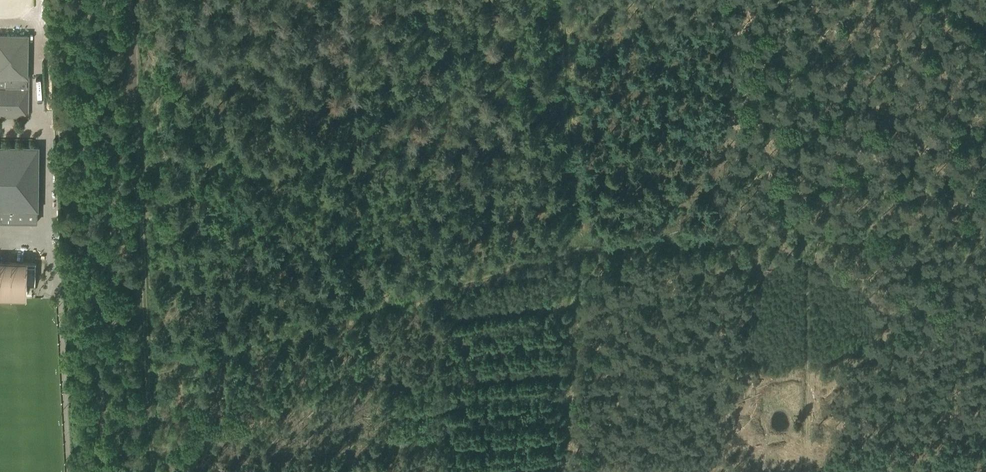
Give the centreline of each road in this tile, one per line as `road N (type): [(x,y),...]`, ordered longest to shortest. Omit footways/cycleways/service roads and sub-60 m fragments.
road 1 (track): [(779,0),(806,236),(809,471)]
road 2 (track): [(81,0),(105,471)]

